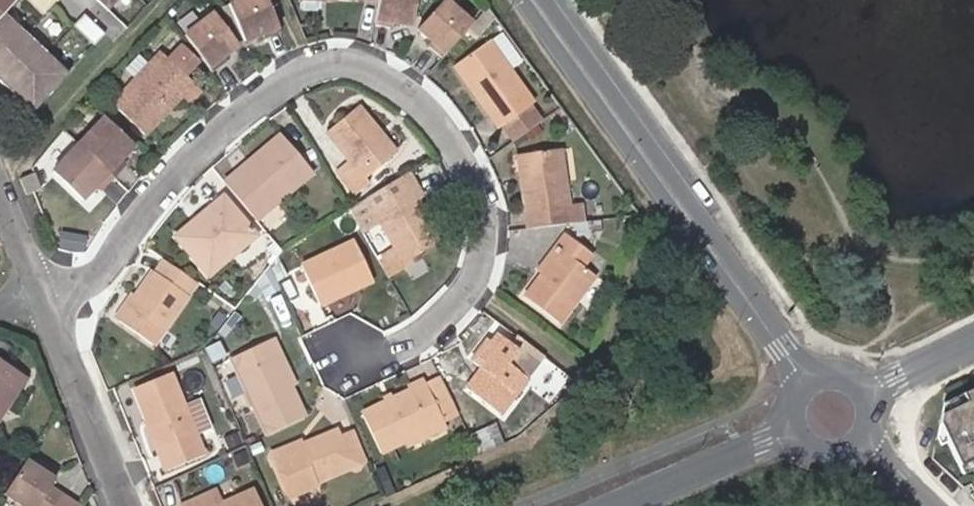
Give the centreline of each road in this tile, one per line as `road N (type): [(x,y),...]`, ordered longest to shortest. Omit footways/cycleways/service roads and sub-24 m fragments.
road 1 (residential): [(44,294),(110,270),(193,162),(313,66),(414,77),(481,182),(487,281),(423,339),(357,373)]
road 2 (residential): [(816,374),(539,0)]
road 3 (residential): [(127,505),(44,294)]
road 4 (residential): [(795,429),(618,505)]
road 5 (residential): [(44,294),(0,178)]

